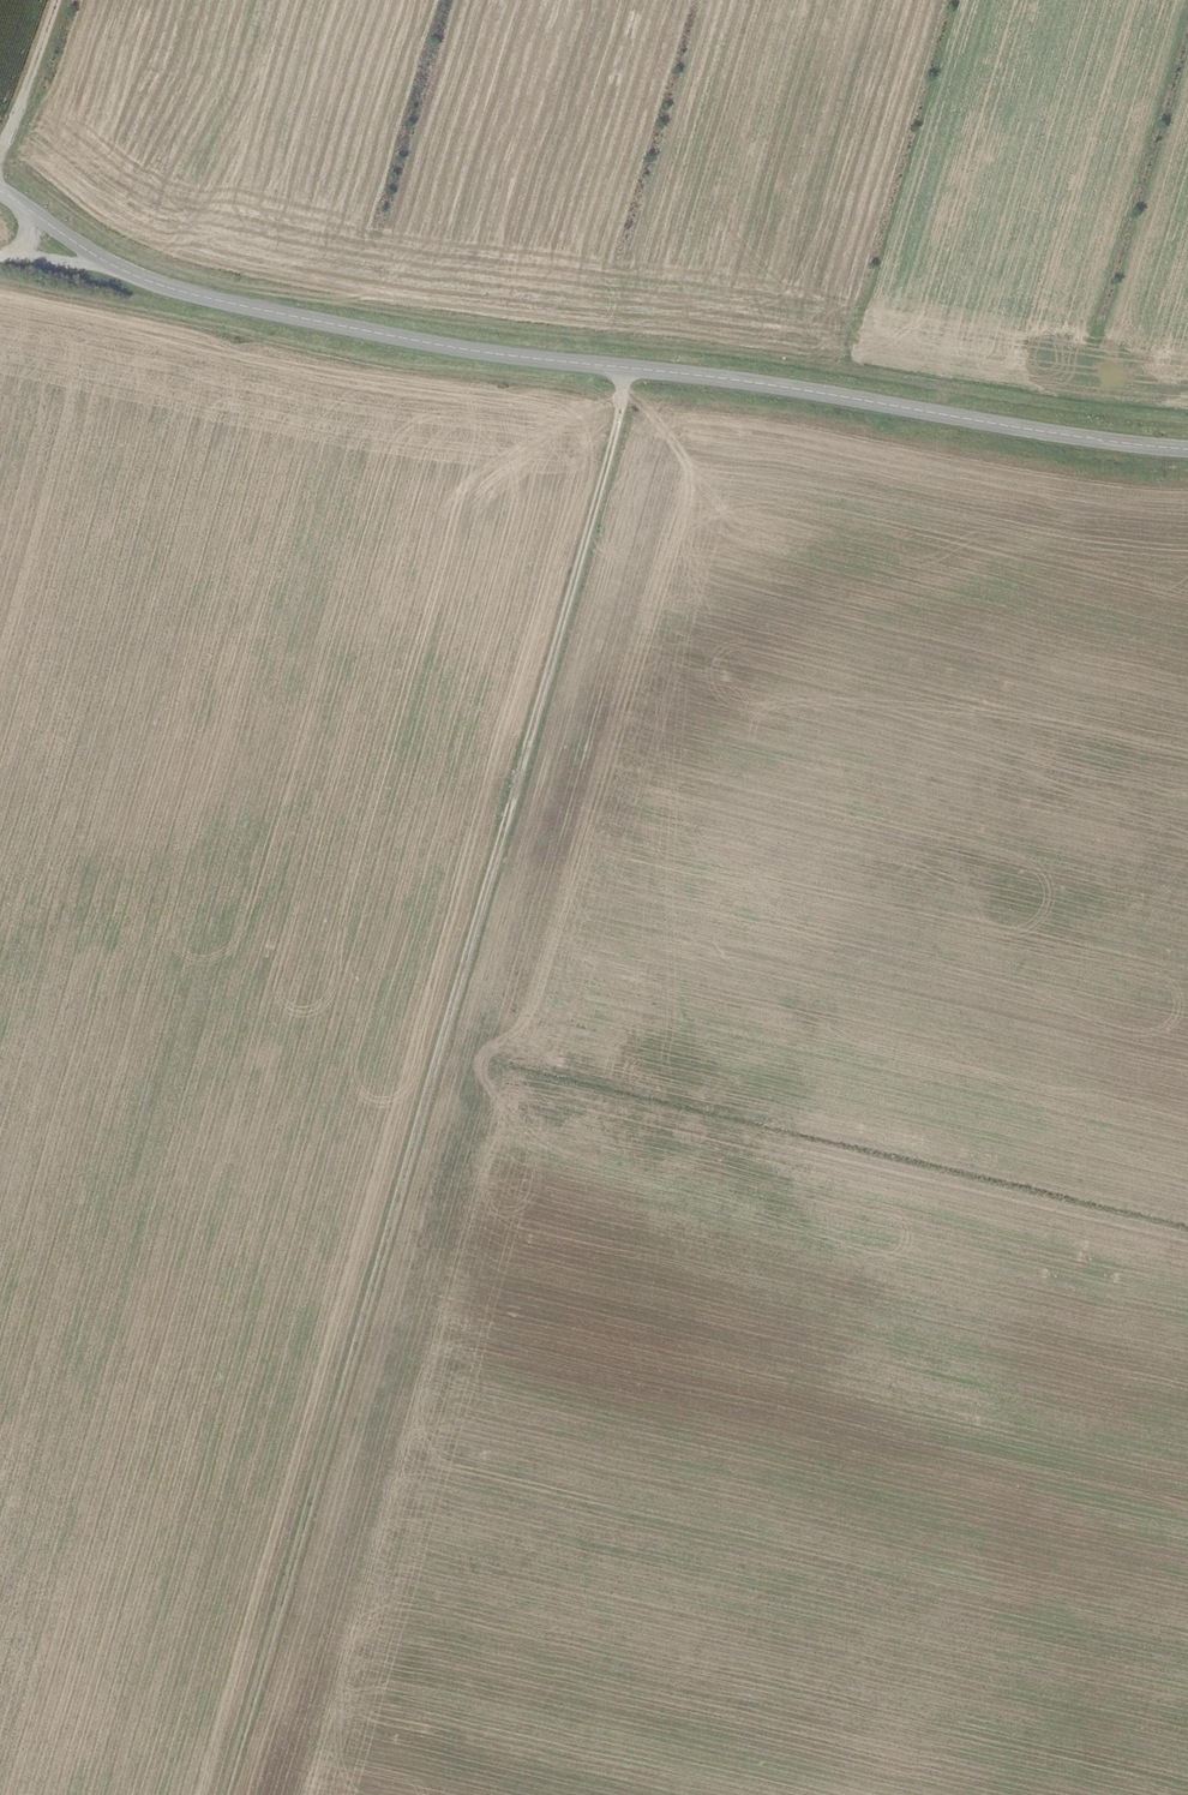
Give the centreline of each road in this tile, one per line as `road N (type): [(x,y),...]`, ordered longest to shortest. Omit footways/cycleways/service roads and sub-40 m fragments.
road 1 (track): [(628,368),(220,1794)]
road 2 (tertiary): [(1187,449),(760,383),(463,349),(196,296),(110,264),(0,192)]
road 3 (track): [(0,142),(48,0)]

